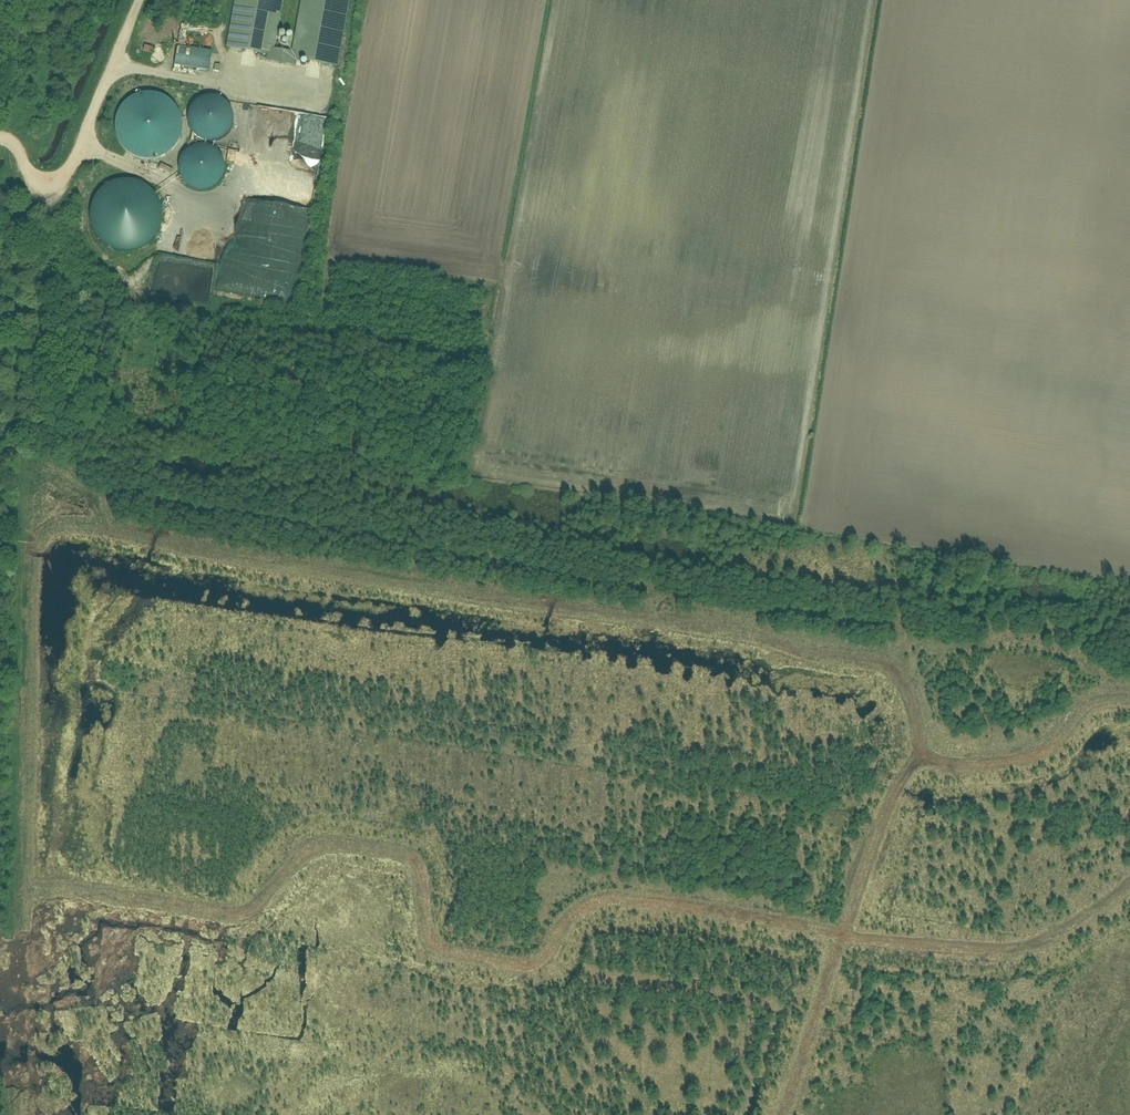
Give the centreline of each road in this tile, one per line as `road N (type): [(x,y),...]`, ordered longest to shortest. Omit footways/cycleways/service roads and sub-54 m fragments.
road 1 (unclassified): [(0,135),(22,145),(39,179),(64,179),(137,0)]

